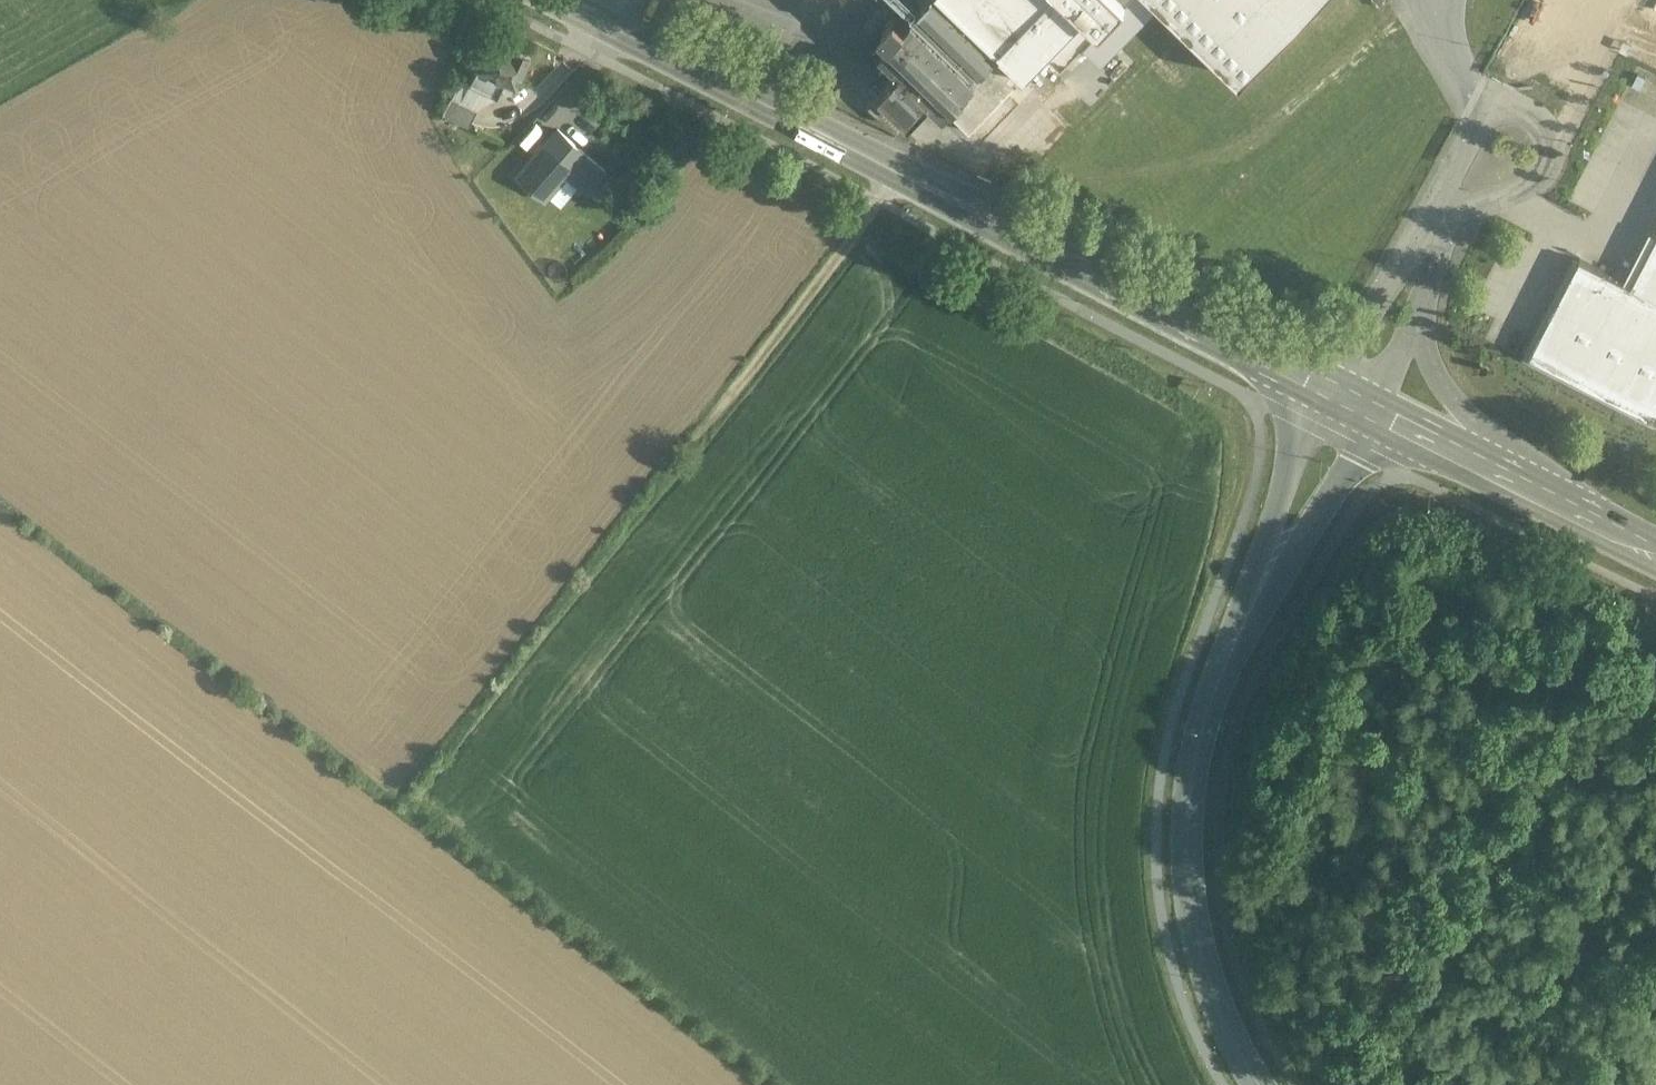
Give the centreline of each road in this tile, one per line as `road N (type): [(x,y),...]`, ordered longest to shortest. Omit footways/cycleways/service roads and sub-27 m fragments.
road 1 (tertiary): [(553,0),(1357,393)]
road 2 (primary): [(1269,1084),(1195,911),(1196,790),(1231,680),(1357,393)]
road 3 (unclassified): [(1648,543),(1453,397),(1426,314),(1439,238)]
road 4 (primary): [(1357,393),(1648,543)]
road 5 (unclassified): [(1451,216),(1491,114),(1510,107),(1539,121),(1557,145),(1549,174),(1478,207)]
road 6 (unclassified): [(1357,393),(1439,238)]

